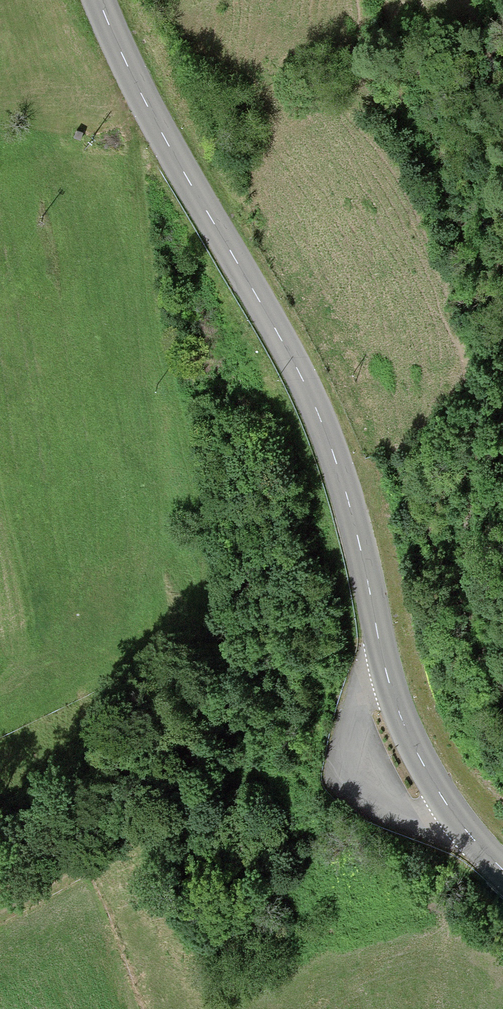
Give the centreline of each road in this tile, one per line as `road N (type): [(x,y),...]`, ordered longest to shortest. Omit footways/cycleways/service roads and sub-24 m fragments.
road 1 (tertiary): [(99,0),(140,95),(272,321),(333,451),(384,660),(418,756),(460,823),(502,871)]
road 2 (track): [(153,314),(205,529),(210,637),(182,787),(188,822),(265,924),(299,937),(502,894)]

